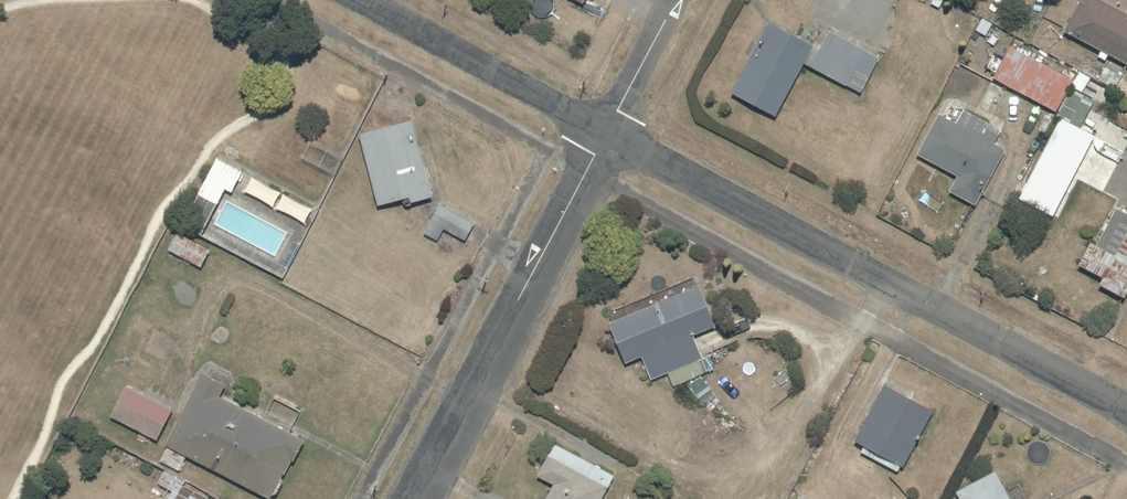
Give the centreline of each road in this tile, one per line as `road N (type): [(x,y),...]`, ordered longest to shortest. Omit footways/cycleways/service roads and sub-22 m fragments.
road 1 (residential): [(606,133),(1126,411)]
road 2 (residential): [(412,498),(606,133)]
road 3 (residential): [(361,0),(606,133)]
road 4 (residential): [(606,133),(678,0)]

